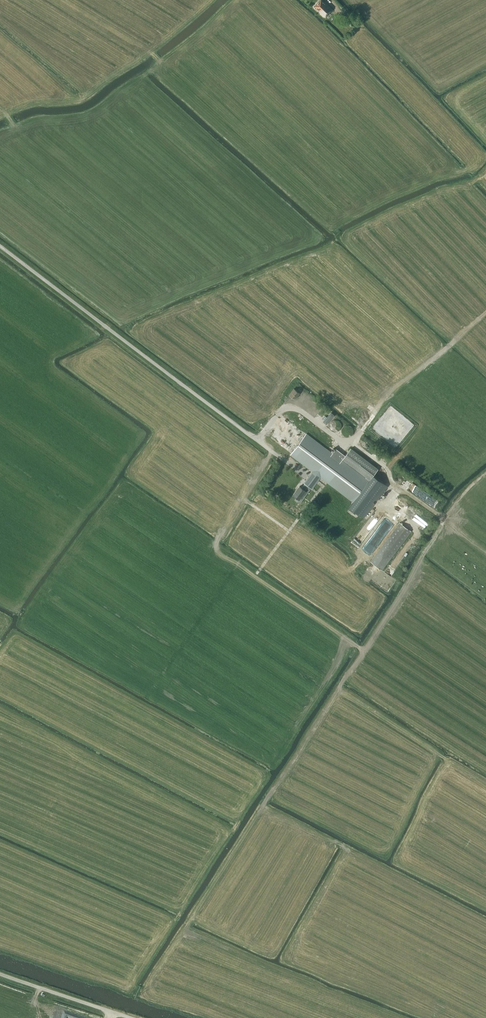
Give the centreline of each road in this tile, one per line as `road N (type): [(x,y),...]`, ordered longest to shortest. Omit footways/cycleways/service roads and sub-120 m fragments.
road 1 (track): [(485,473),(462,494),(339,688)]
road 2 (unclassified): [(133,1017),(0,972)]

